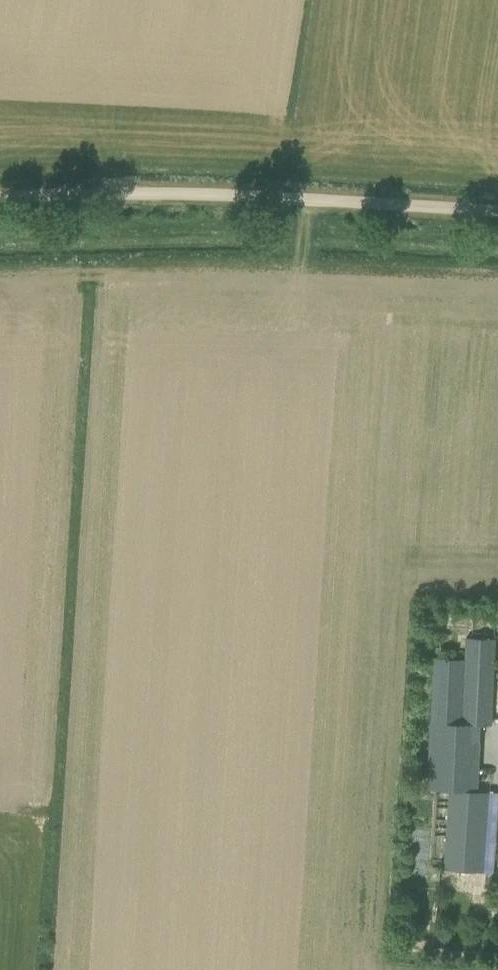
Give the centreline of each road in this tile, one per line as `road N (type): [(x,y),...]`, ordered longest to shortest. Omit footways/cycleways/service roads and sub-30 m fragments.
road 1 (unclassified): [(0,194),(107,189),(497,211)]

